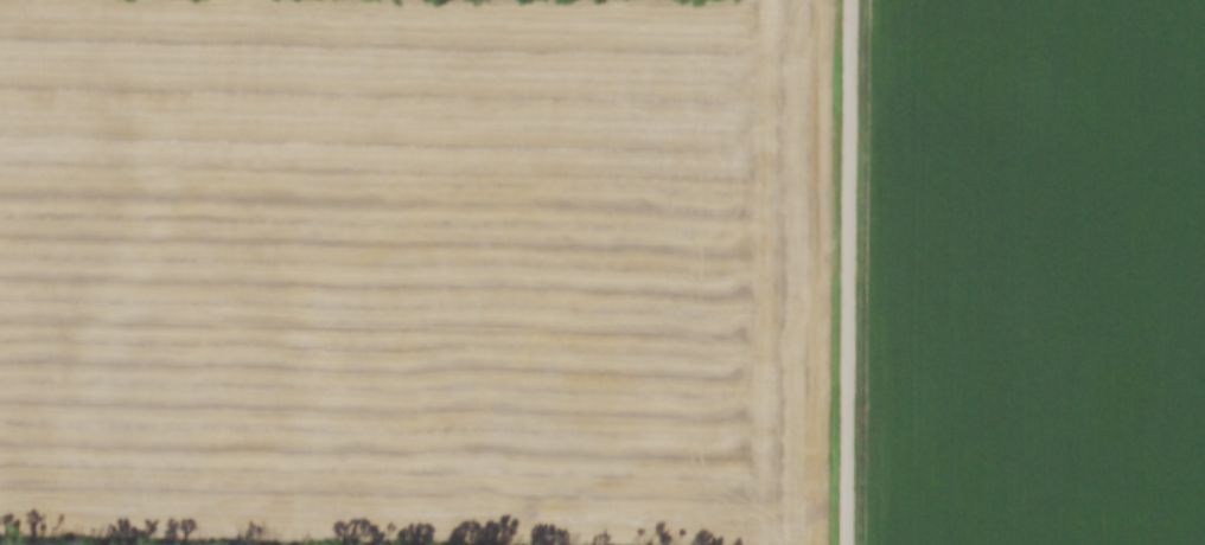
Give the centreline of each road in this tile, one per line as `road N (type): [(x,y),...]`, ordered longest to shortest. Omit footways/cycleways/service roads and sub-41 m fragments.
road 1 (residential): [(850,544),(854,0)]

